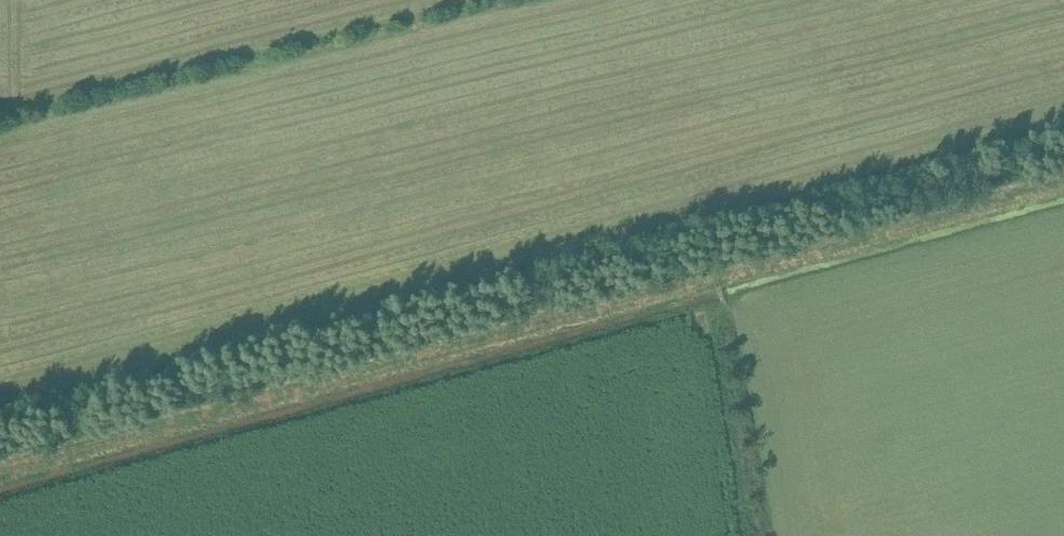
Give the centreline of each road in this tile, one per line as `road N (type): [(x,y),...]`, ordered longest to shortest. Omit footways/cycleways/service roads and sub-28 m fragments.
road 1 (track): [(0,474),(1063,186)]

